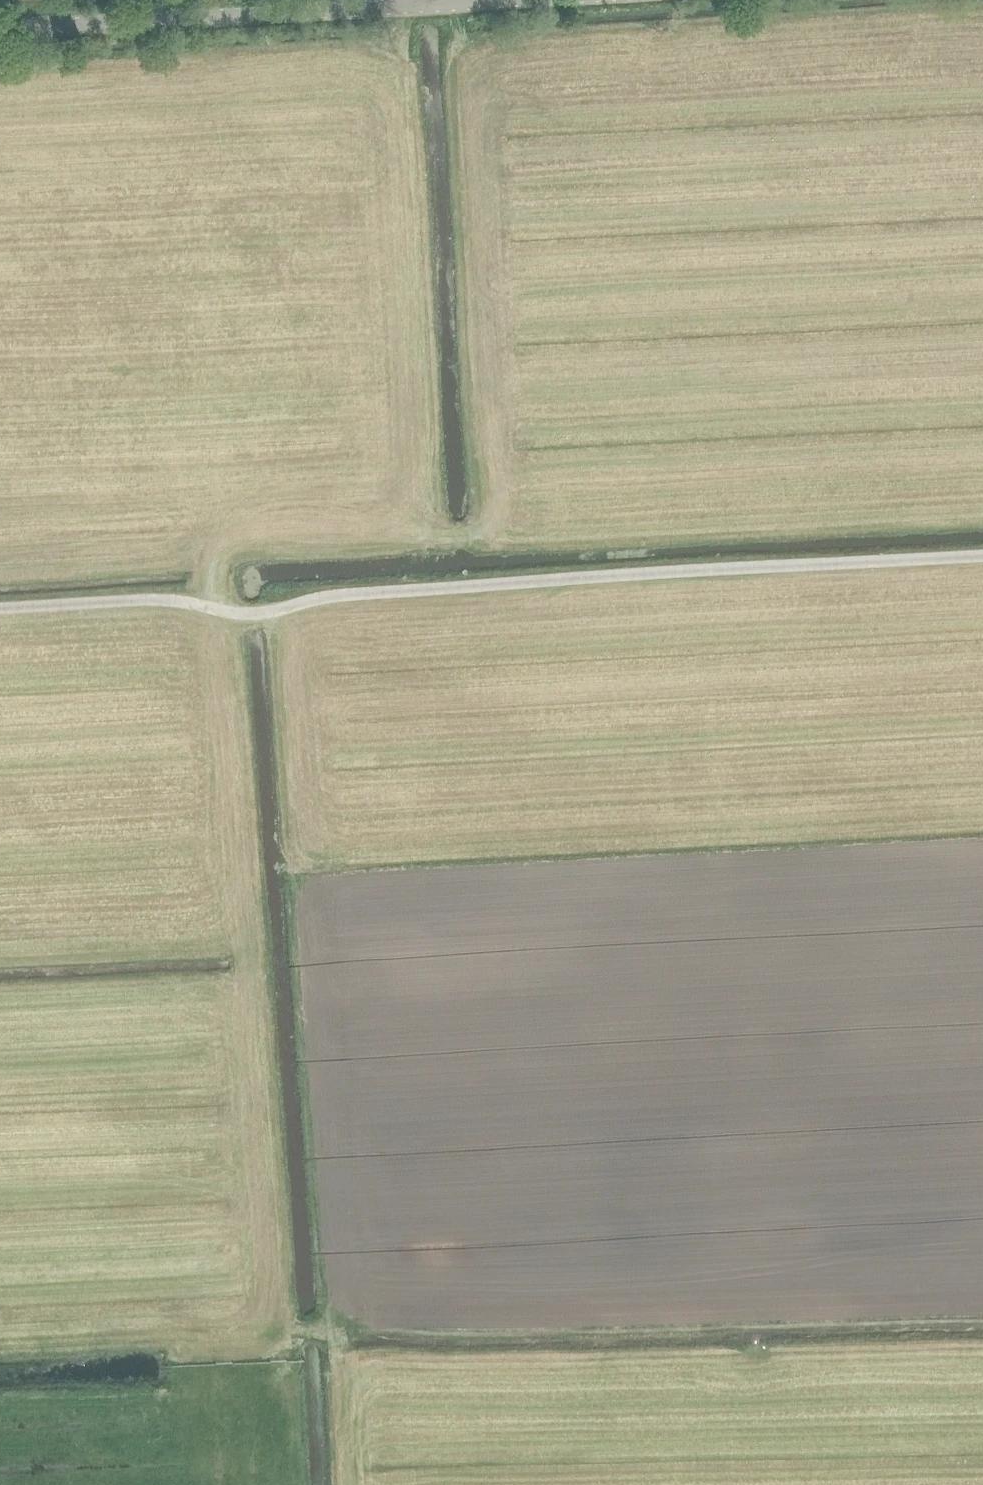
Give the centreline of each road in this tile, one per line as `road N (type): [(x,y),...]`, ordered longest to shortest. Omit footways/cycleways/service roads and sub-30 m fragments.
road 1 (track): [(395,6),(417,466),(405,490),(373,513),(255,528),(216,555),(269,1236),(266,1295)]
road 2 (track): [(0,609),(172,602),(253,615),(342,596),(982,556)]
road 3 (secondary): [(0,28),(497,0)]

